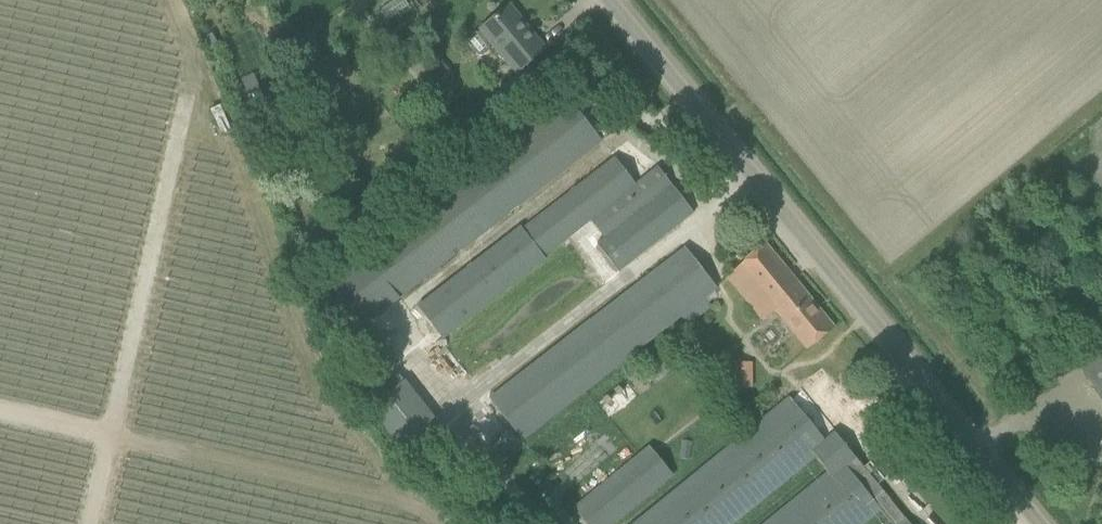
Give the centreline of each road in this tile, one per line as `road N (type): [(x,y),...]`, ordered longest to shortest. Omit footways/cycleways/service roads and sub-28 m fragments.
road 1 (unclassified): [(1038,523),(609,0)]

